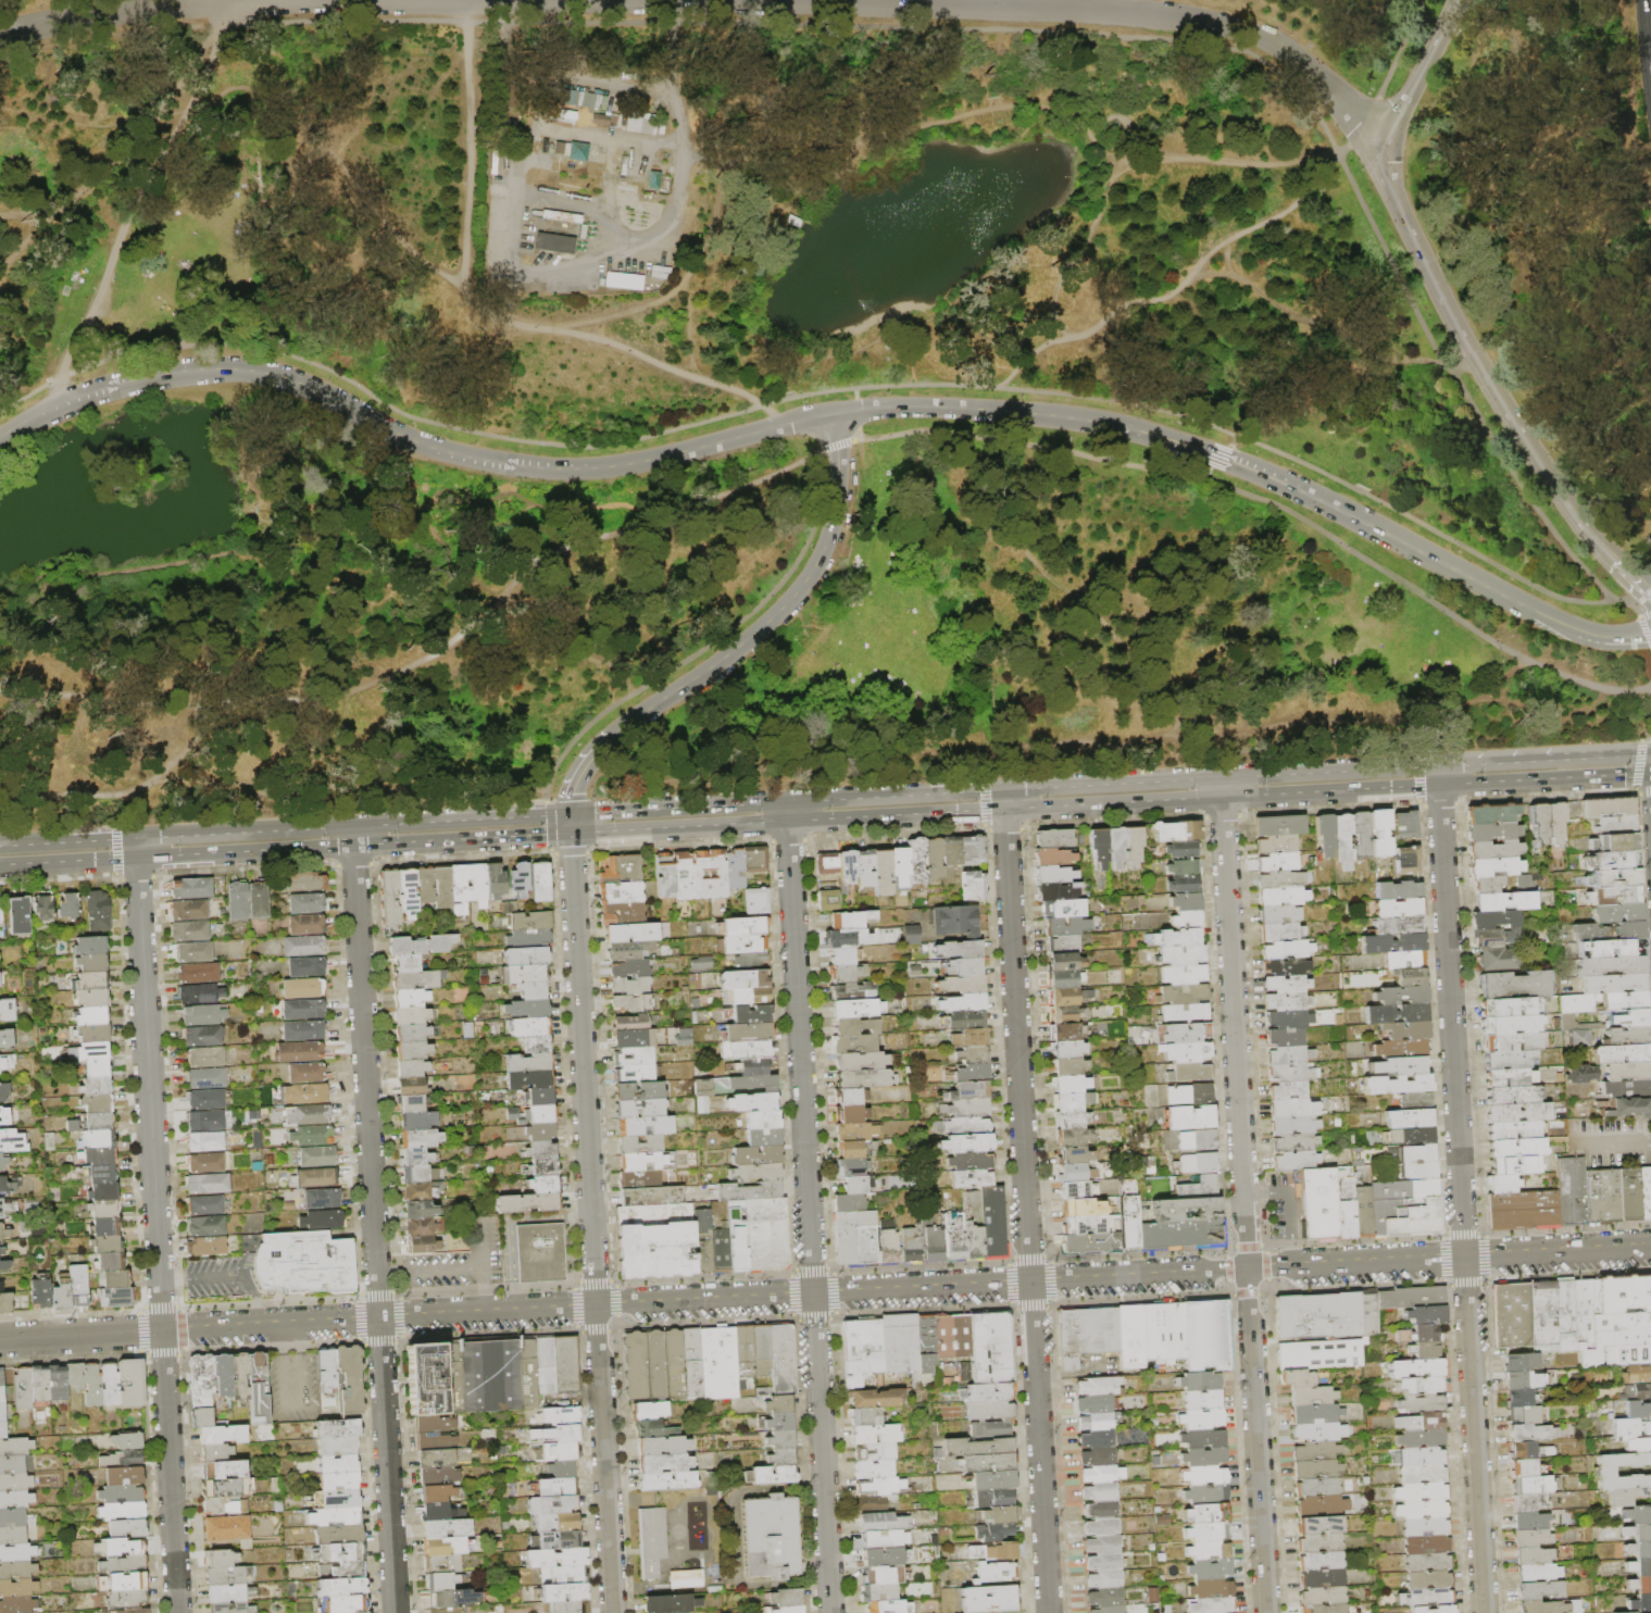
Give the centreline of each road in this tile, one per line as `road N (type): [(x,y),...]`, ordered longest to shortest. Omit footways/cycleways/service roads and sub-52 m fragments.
road 1 (tertiary): [(1577,633),(1262,473),(1081,418),(845,410),(634,462),(549,468),(436,449),(302,384),(217,368),(111,386),(0,439)]
road 2 (residential): [(1650,1247),(0,1339)]
road 3 (residential): [(1388,155),(1290,53),(1215,24),(1052,8),(610,0)]
road 4 (residential): [(1438,787),(1484,1612)]
road 5 (residential): [(1222,799),(1267,1612)]
road 6 (residential): [(1004,811),(1048,1612)]
road 7 (residential): [(787,824),(830,1612)]
road 8 (residential): [(570,836),(613,1612)]
road 9 (residential): [(353,848),(396,1612)]
road 10 (residential): [(136,860),(178,1612)]
road 11 (primary): [(570,836),(1222,799)]
road 12 (residential): [(1455,0),(1393,126),(1391,185),(1508,416),(1571,511),(1622,568)]
road 13 (primary): [(0,867),(570,836)]
road 14 (primary): [(568,813),(0,845)]
road 15 (residential): [(829,412),(837,500),(813,571),(740,646),(597,749),(572,789),(568,813)]
road 16 (primary): [(1474,762),(1002,788)]
road 17 (primary): [(1002,788),(568,813)]
road 18 (primary): [(1222,799),(1628,776),(1650,768)]
road 19 (primary): [(1650,759),(1627,753),(1474,762)]
road 20 (residential): [(396,0),(222,8)]

